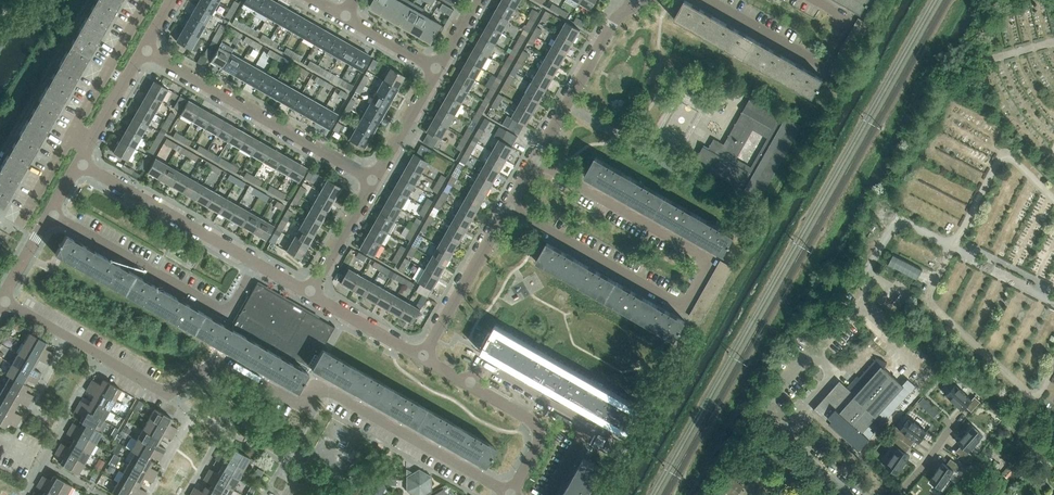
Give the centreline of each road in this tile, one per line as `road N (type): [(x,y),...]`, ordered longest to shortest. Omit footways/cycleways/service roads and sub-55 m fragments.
road 1 (residential): [(509,494),(326,390),(293,401),(217,361),(205,363),(192,387),(166,393),(3,300)]
road 2 (residential): [(534,161),(708,262),(708,270),(685,309),(508,207)]
road 3 (residential): [(373,182),(143,51)]
road 4 (residential): [(256,263),(228,315),(52,214)]
road 5 (residential): [(709,0),(822,65),(849,19),(814,0)]
road 6 (residential): [(509,494),(538,443),(536,419),(423,354)]
road 7 (residential): [(256,263),(81,161)]
road 8 (residential): [(534,161),(624,0)]
road 9 (residential): [(423,354),(508,207)]
road 10 (residential): [(373,182),(436,69)]
road 11 (residential): [(313,294),(373,182)]
road 12 (residential): [(81,161),(143,51)]
road 13 (residential): [(423,354),(313,294)]

